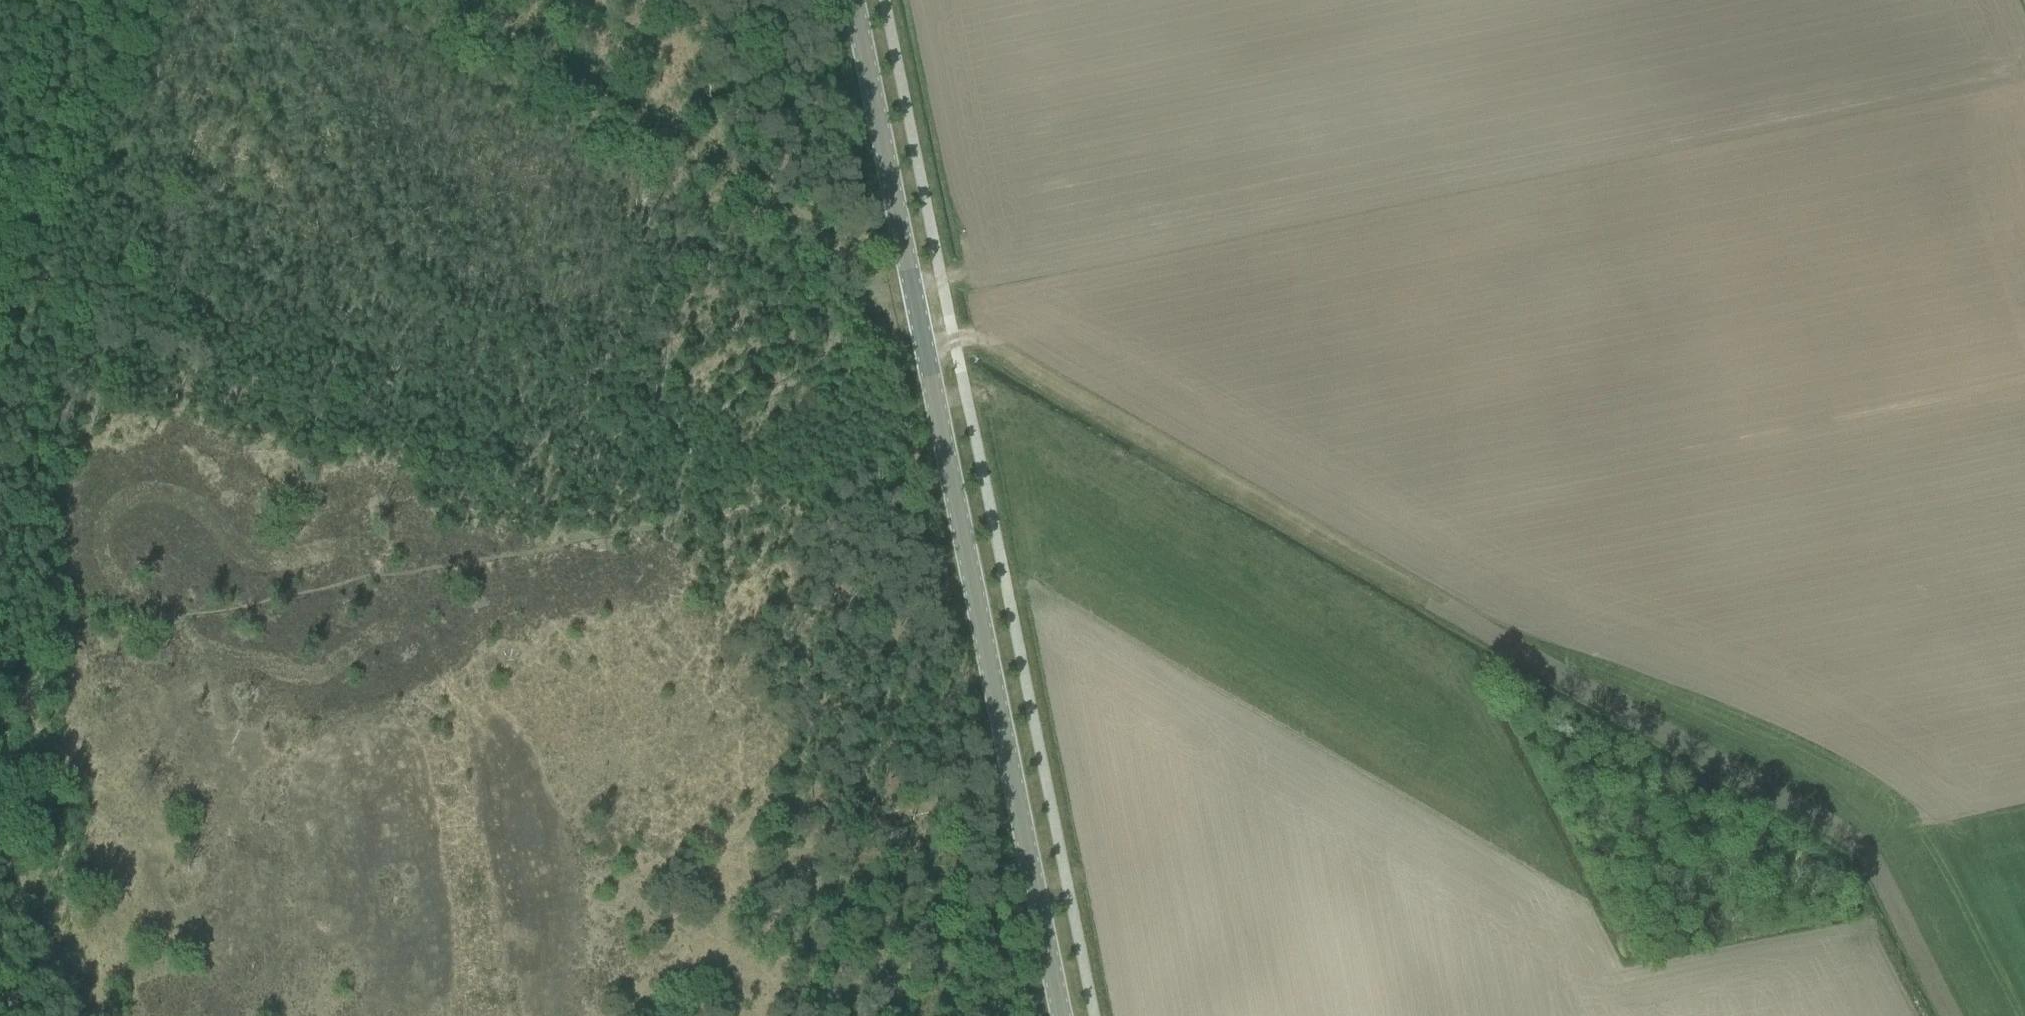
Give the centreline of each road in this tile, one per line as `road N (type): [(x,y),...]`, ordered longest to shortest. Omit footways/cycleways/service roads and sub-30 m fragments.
road 1 (tertiary): [(1064,1015),(854,0)]
road 2 (track): [(930,344),(881,344),(860,324),(820,236),(644,119)]
road 3 (track): [(644,119),(465,0)]

